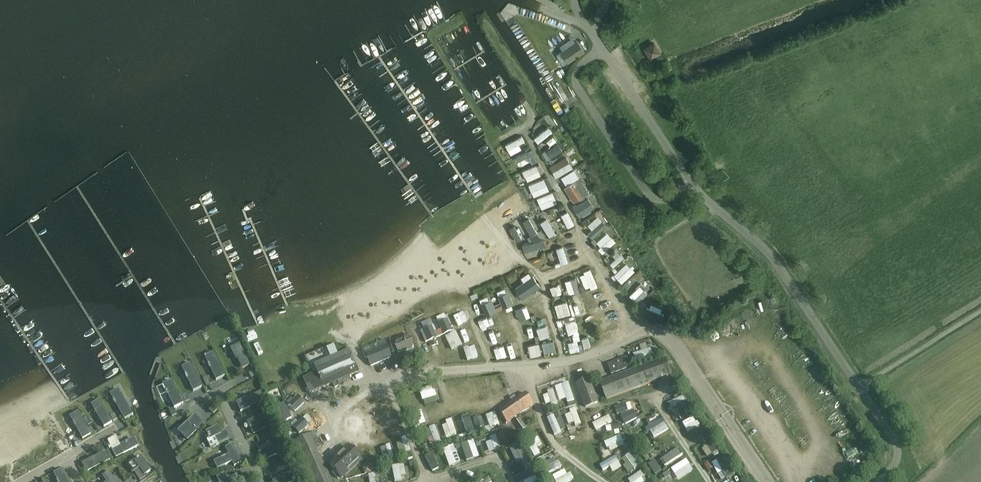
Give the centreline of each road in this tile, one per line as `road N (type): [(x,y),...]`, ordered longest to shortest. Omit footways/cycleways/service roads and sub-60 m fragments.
road 1 (unclassified): [(877,481),(894,465),(891,435),(772,258),(690,181),(594,37)]
road 2 (unclassified): [(645,329),(679,352),(767,481)]

